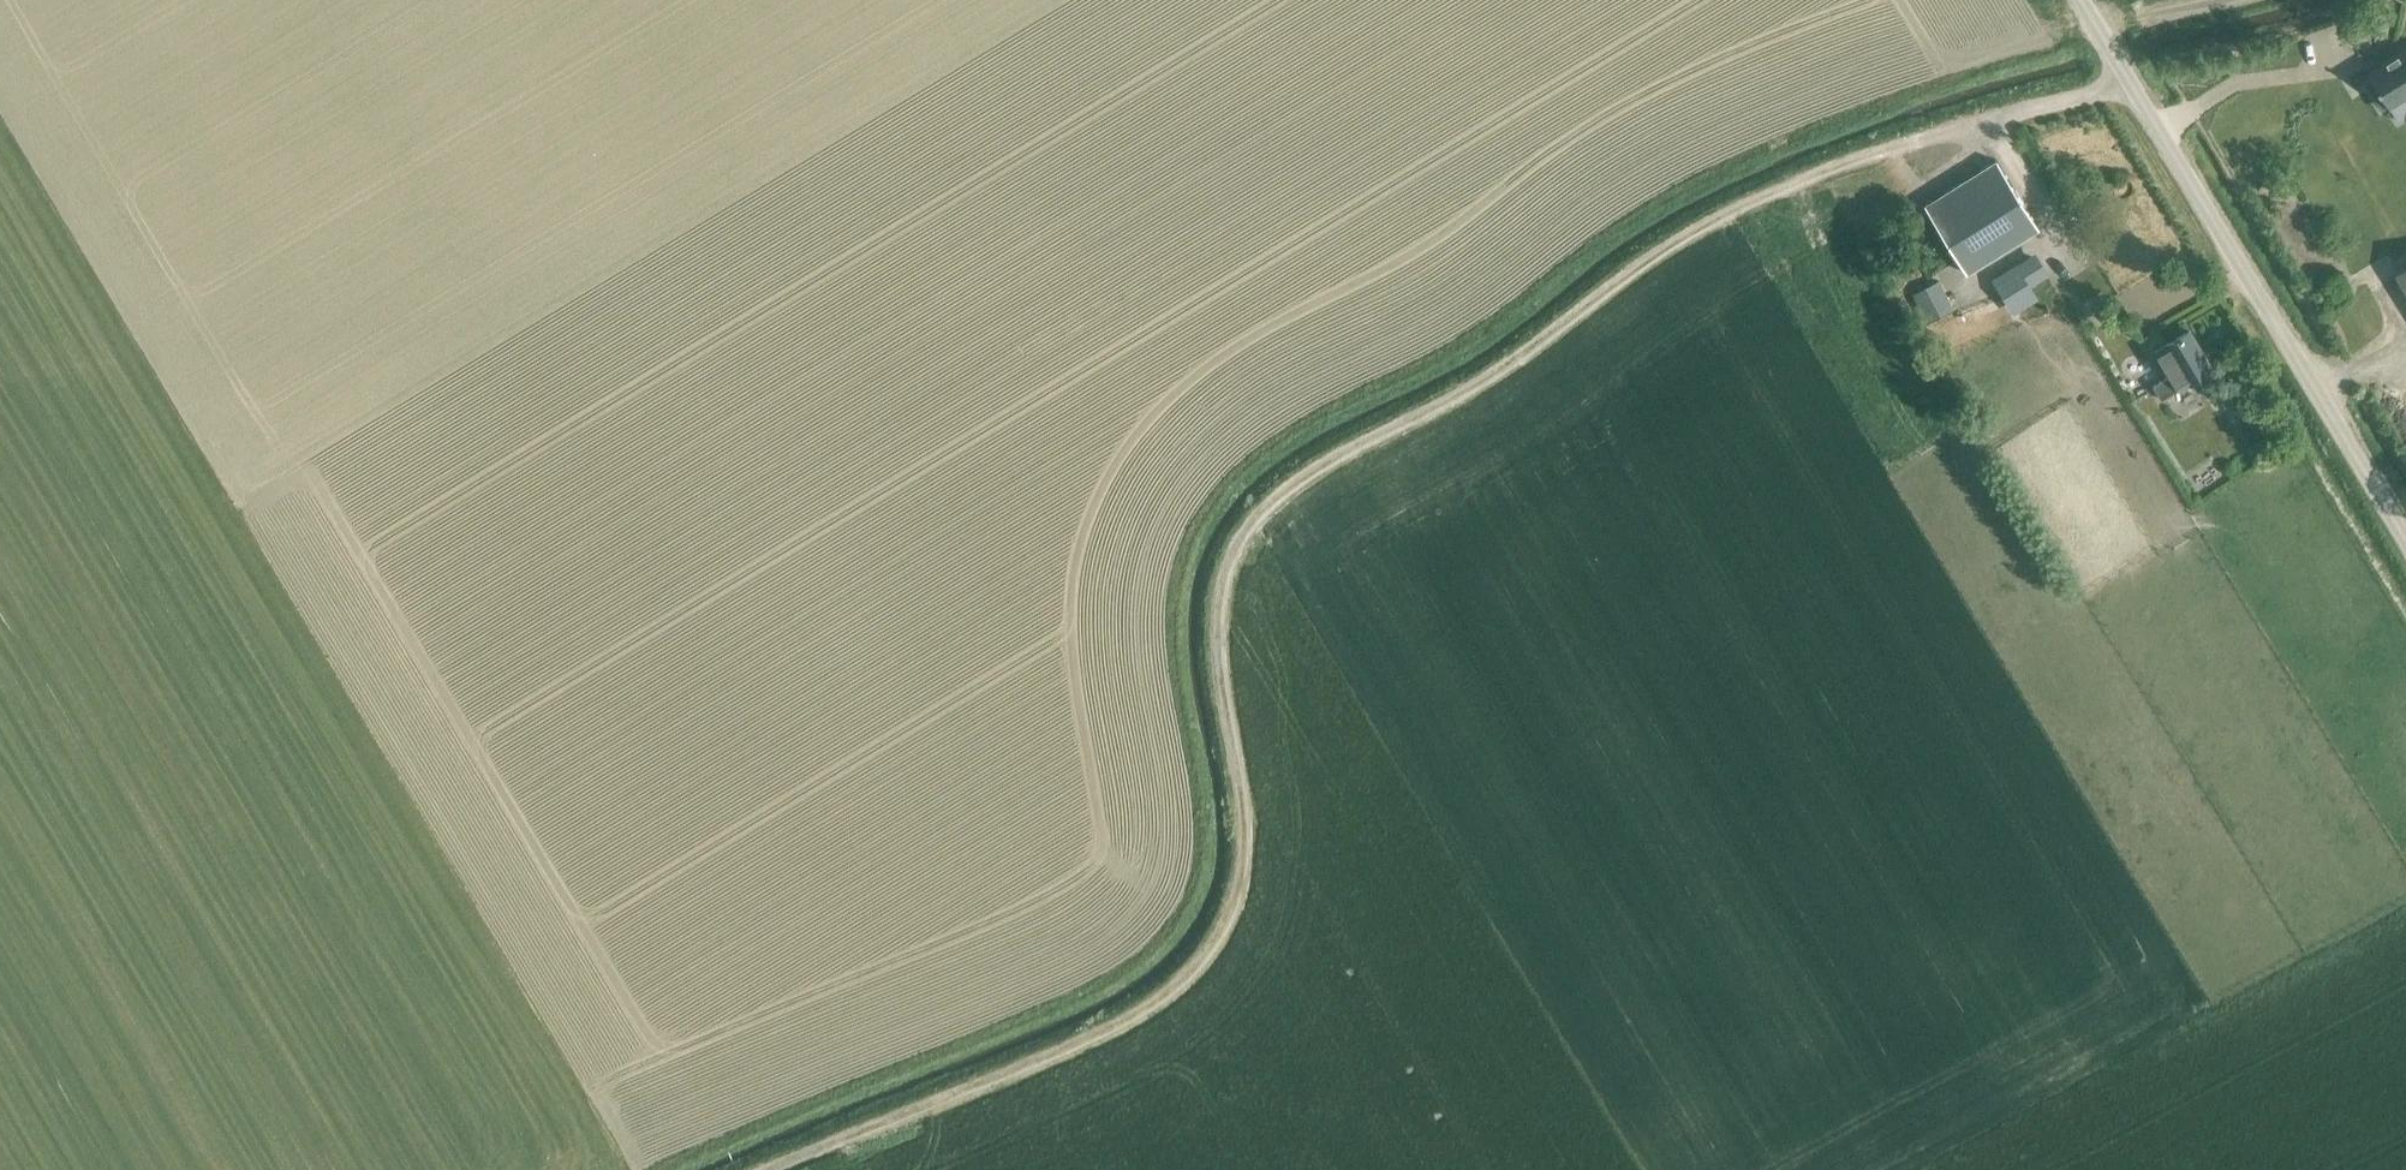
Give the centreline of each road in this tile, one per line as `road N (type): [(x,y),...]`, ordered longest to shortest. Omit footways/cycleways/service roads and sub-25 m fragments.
road 1 (unclassified): [(2405,540),(2080,0)]

